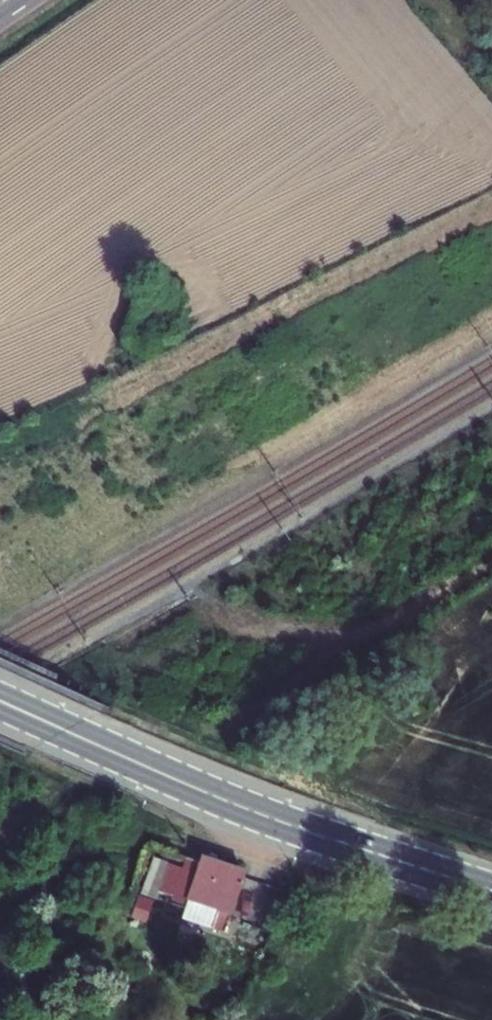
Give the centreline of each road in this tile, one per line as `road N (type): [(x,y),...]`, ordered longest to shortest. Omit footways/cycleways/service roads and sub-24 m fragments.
road 1 (primary): [(0,702),(254,814),(491,892)]

